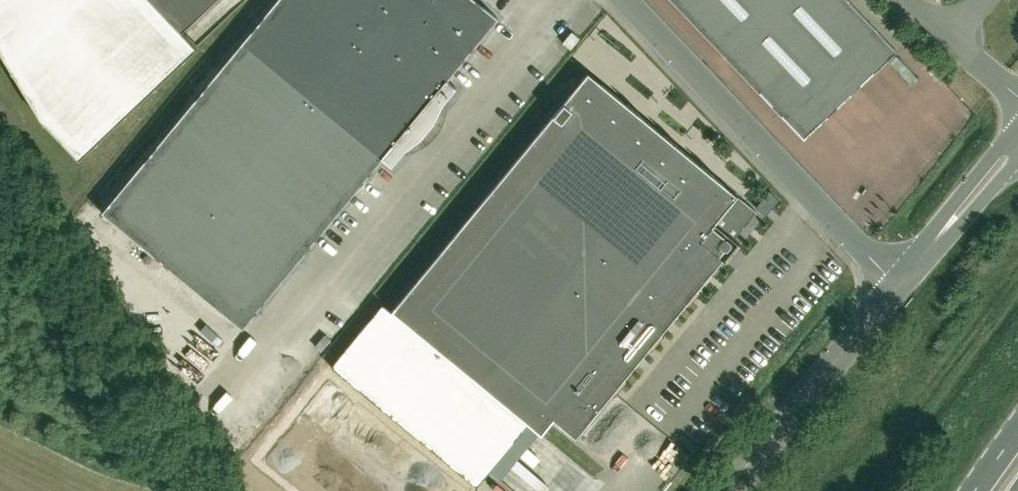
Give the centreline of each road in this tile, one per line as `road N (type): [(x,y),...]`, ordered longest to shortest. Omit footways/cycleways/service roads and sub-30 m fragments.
road 1 (unclassified): [(899,280),(626,0)]
road 2 (unclassified): [(899,280),(722,490)]
road 3 (unclassified): [(1017,125),(899,280)]
road 4 (unclassified): [(899,280),(1017,157)]

